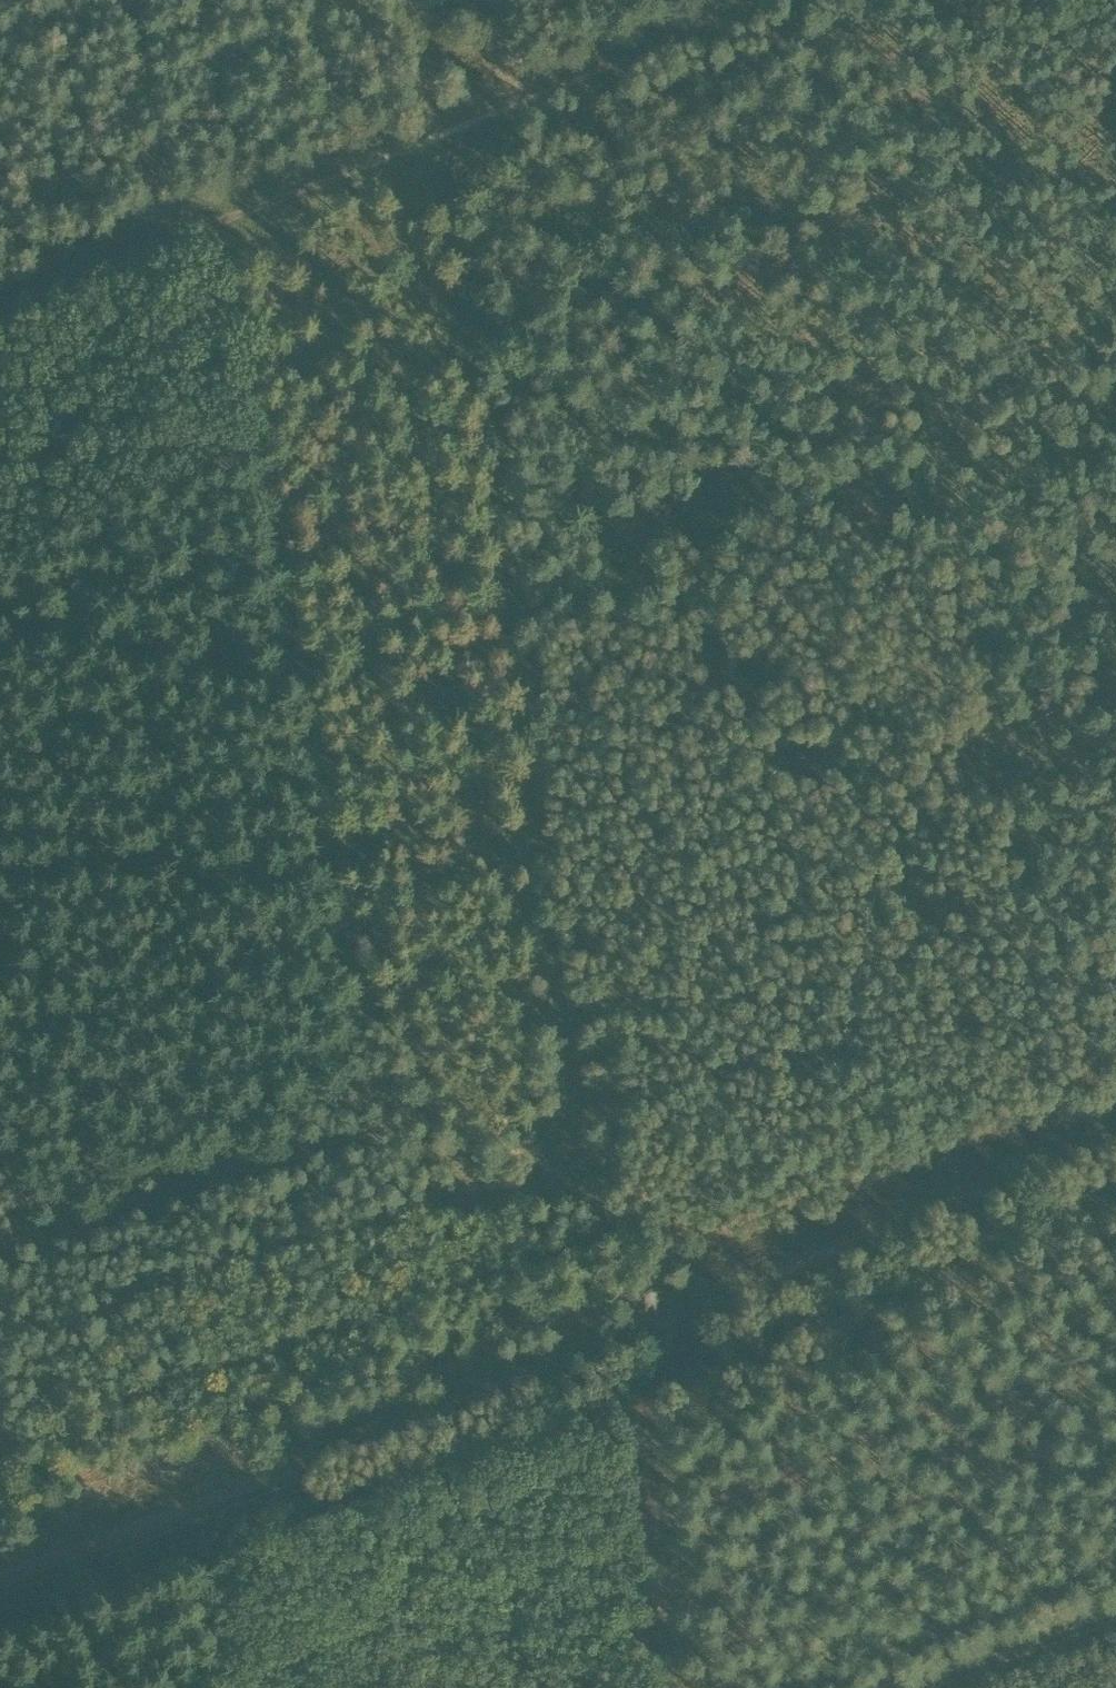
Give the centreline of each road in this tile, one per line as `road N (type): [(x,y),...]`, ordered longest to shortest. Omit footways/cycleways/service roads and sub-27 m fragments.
road 1 (track): [(1115,1135),(0,1576)]
road 2 (track): [(782,0),(0,310)]
road 3 (track): [(672,1687),(635,1397)]
road 4 (track): [(925,1687),(1115,1618)]
road 5 (track): [(449,251),(423,67)]

